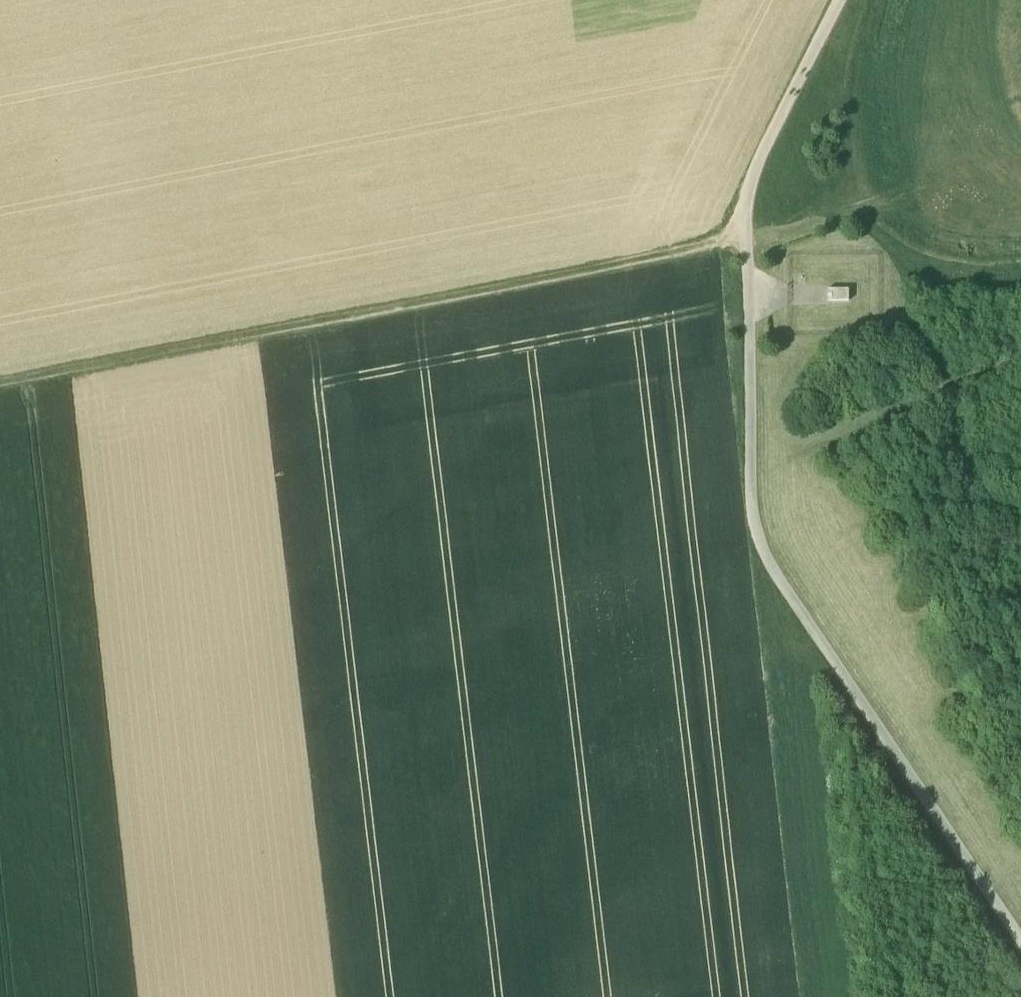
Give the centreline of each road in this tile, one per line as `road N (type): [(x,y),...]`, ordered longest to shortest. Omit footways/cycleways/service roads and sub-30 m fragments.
road 1 (track): [(836,0),(749,179),(744,234),(753,517),(772,567),(1020,941)]
road 2 (track): [(0,380),(744,234)]

